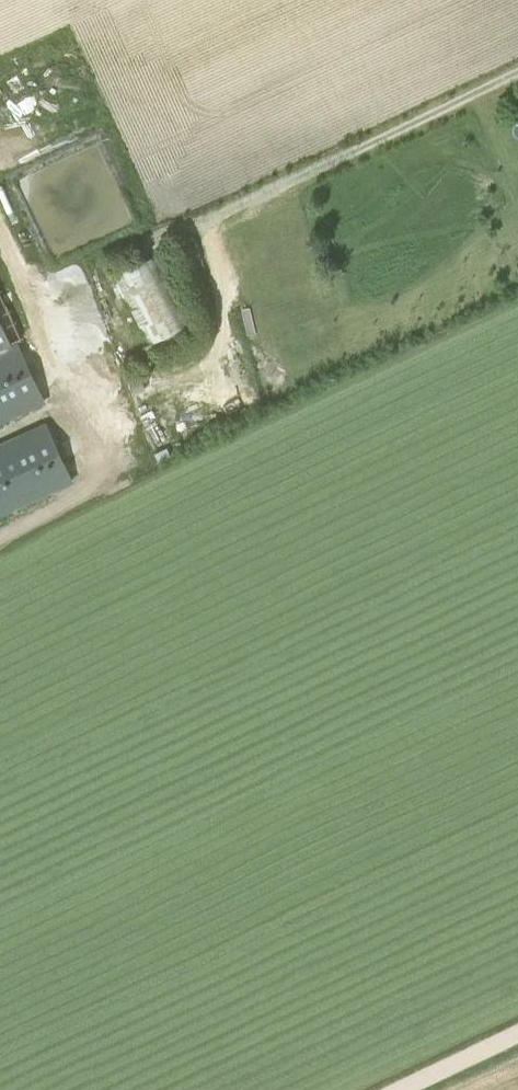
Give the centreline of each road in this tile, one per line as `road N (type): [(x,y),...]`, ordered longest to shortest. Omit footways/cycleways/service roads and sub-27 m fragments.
road 1 (track): [(517,1031),(394,1089)]

